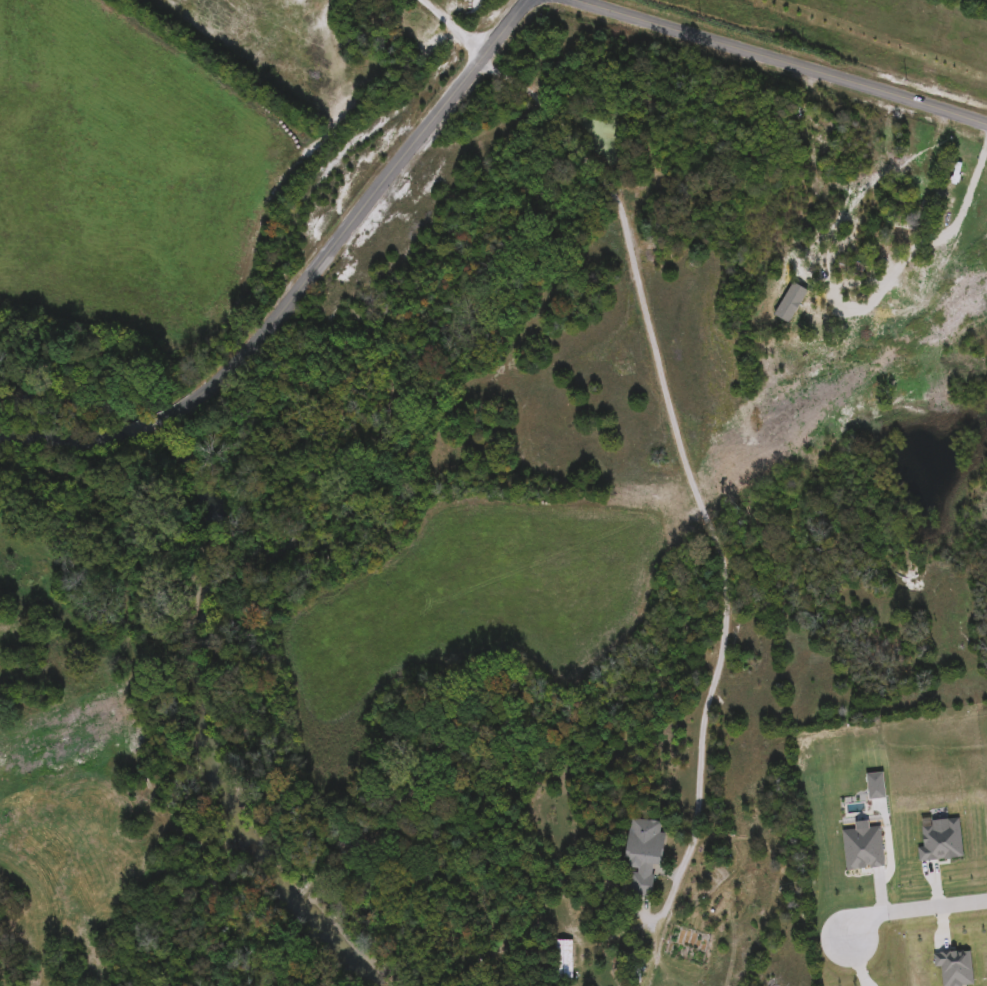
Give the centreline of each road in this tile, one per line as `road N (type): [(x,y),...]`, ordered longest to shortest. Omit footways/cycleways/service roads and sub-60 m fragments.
road 1 (residential): [(532,0),(291,309),(201,398),(154,428),(111,441),(44,442),(0,432)]
road 2 (residential): [(581,0),(986,119)]
road 3 (residential): [(986,899),(882,911),(857,923),(850,940)]

